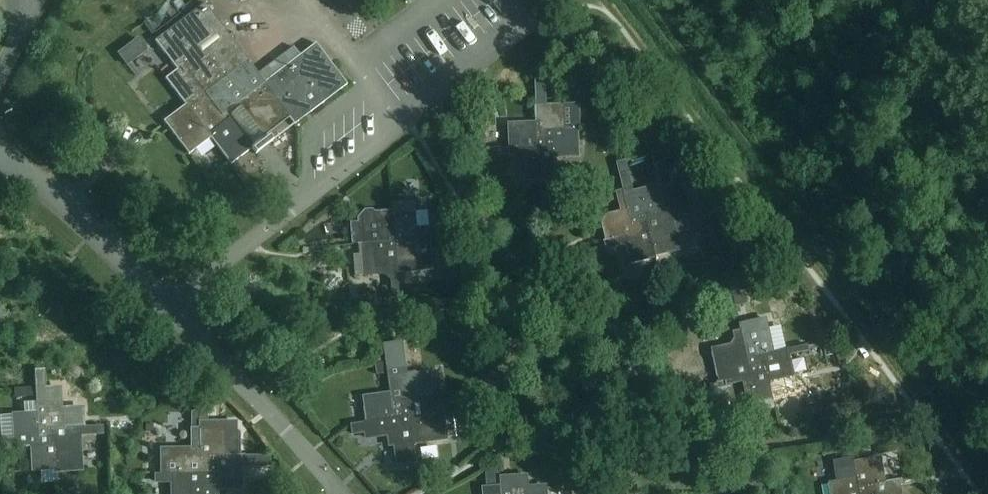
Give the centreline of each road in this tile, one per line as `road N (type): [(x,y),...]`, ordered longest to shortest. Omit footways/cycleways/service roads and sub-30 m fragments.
road 1 (unclassified): [(335,493),(169,305),(0,149)]

